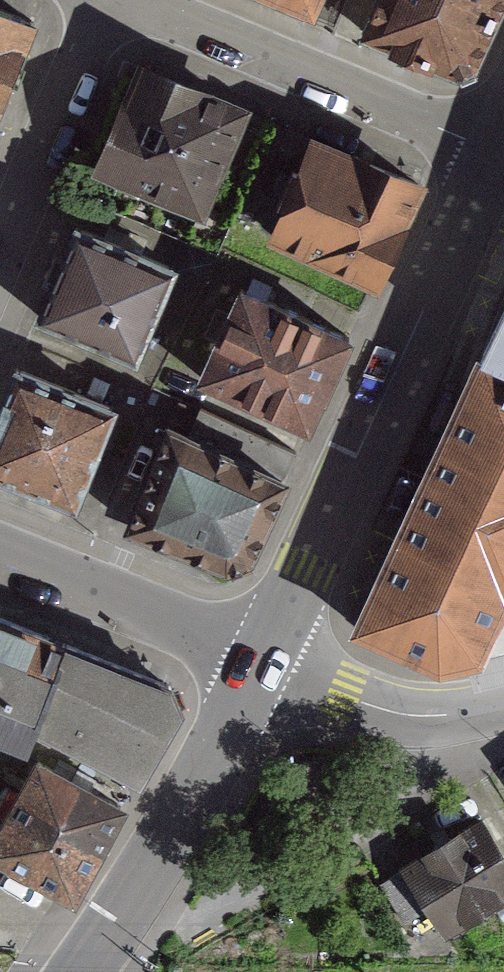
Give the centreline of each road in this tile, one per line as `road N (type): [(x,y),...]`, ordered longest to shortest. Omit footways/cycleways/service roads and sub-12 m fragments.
road 1 (tertiary): [(263,662),(501,154)]
road 2 (residential): [(138,0),(501,154)]
road 3 (tertiary): [(80,971),(263,662)]
road 4 (residential): [(0,276),(116,0)]
road 5 (residential): [(0,555),(263,662)]
road 6 (residential): [(263,662),(397,714),(446,716),(503,703)]

